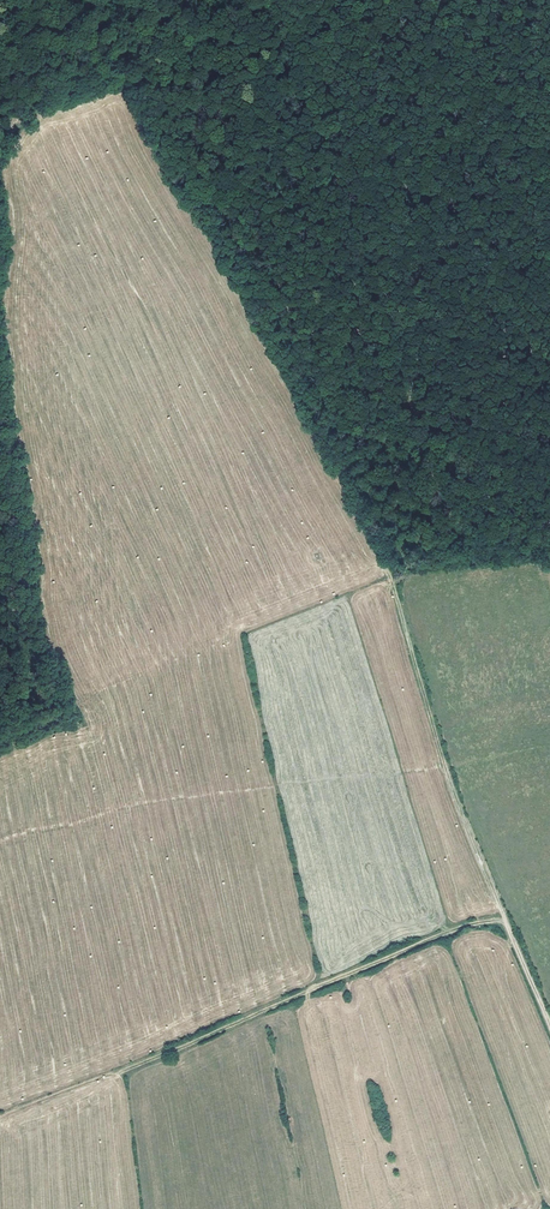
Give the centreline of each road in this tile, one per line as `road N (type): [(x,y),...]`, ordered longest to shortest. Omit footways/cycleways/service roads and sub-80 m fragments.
road 1 (track): [(0,1118),(465,926),(509,920),(549,1019)]
road 2 (track): [(509,920),(452,791),(385,548)]
road 3 (track): [(0,130),(32,112),(70,58),(127,63),(257,0)]
road 4 (track): [(549,257),(409,284),(269,328)]
road 5 (track): [(401,0),(459,274)]

